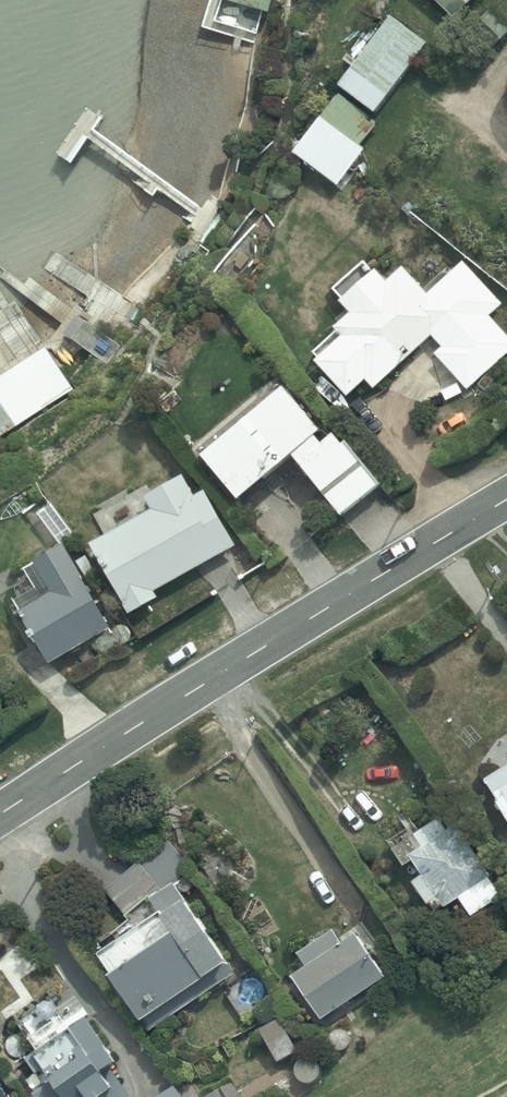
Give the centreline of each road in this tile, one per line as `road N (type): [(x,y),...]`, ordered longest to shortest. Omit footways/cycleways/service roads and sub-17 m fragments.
road 1 (tertiary): [(0,816),(506,499)]

